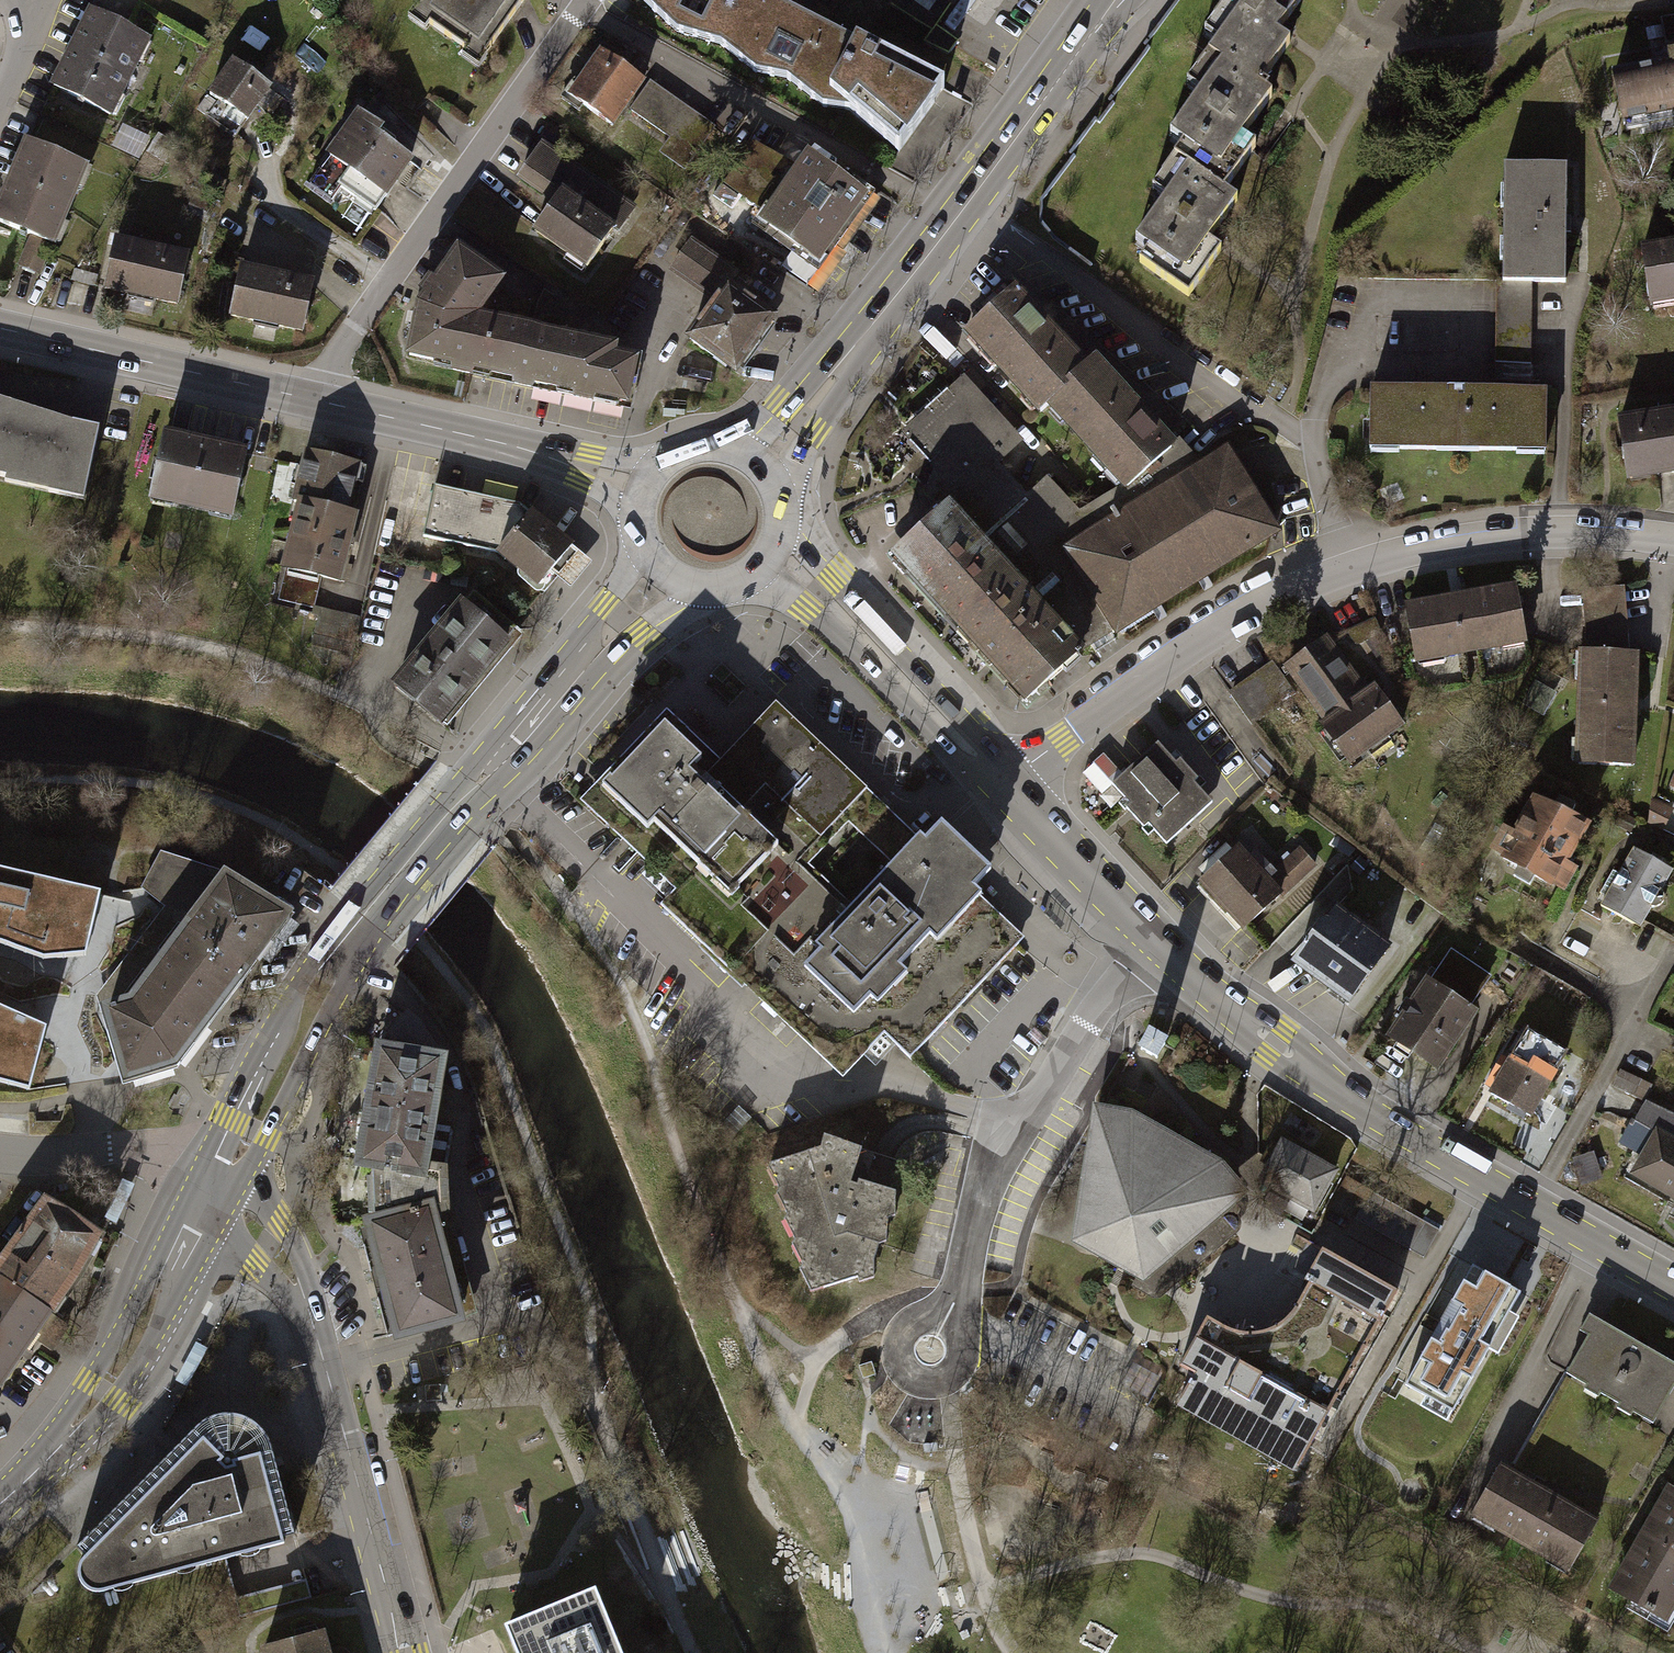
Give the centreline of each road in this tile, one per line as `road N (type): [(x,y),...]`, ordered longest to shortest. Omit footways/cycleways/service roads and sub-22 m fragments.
road 1 (track): [(0,787),(71,780),(162,785),(254,819),(343,870),(424,944),(492,1042),(587,1294),(599,1412),(691,1652)]
road 2 (secondary): [(1673,1288),(1343,1094),(1154,939)]
road 3 (residential): [(1344,572),(1308,448),(969,200)]
road 4 (tertiary): [(219,1184),(270,1243),(312,1324),(404,1652)]
road 5 (residential): [(590,0),(337,353),(323,402)]
road 6 (residential): [(964,1283),(988,1182),(1013,1123),(1088,1014),(1154,939)]
road 7 (residential): [(1344,572),(1224,629),(1151,675),(1011,789)]
road 8 (primary): [(0,1507),(102,1390),(219,1184)]
road 9 (secondary): [(1011,789),(993,739),(782,512)]
road 10 (primary): [(348,938),(572,672)]
road 11 (secondary): [(742,583),(805,610),(959,760),(1011,789)]
road 12 (residential): [(1673,543),(1599,536),(1525,540),(1344,572)]
road 13 (secondary): [(0,327),(323,402)]
road 14 (primary): [(219,1184),(266,1138),(343,989),(348,938)]
road 15 (primary): [(348,938),(321,958),(286,1013),(231,1120),(219,1184)]
road 16 (primary): [(969,200),(1112,0)]
road 17 (residential): [(219,1184),(152,1158),(94,1149),(0,1155)]
road 18 (residential): [(964,1283),(910,1324),(897,1345),(903,1380),(923,1390),(944,1386),(962,1342)]
road 19 (primary): [(841,366),(969,200)]
road 20 (secondary): [(1154,939),(1011,789)]
road 21 (secondary): [(323,402),(518,446)]
road 22 (primary): [(572,672),(707,589)]
road 23 (primary): [(646,542),(572,672)]
road 24 (primary): [(841,366),(721,450)]
road 25 (secondary): [(662,471),(518,446)]
road 26 (primary): [(779,496),(841,366)]
road 27 (secondary): [(518,446),(643,509)]

